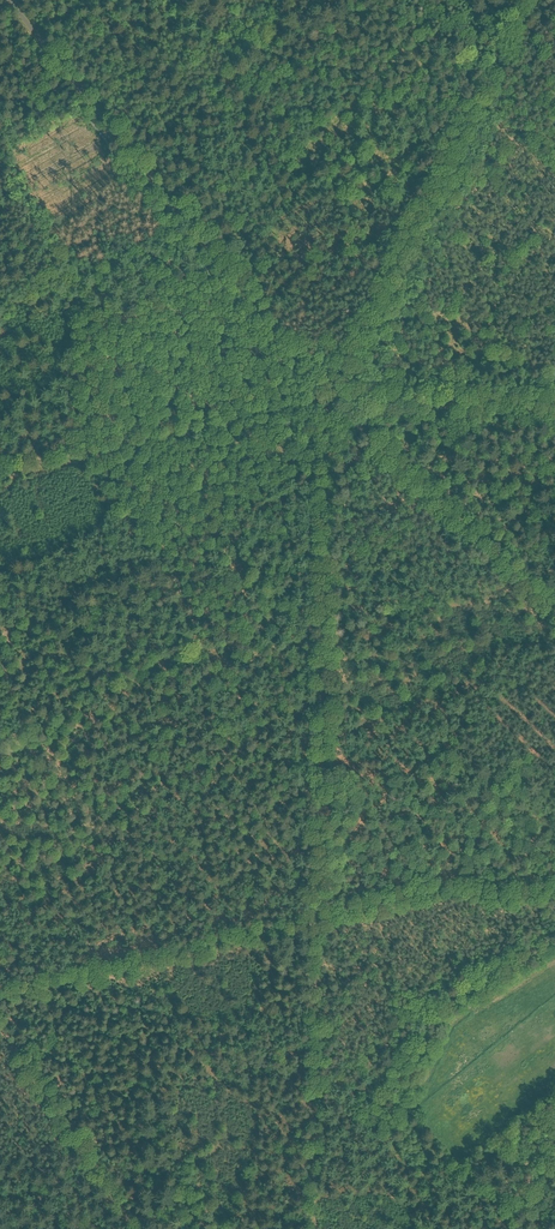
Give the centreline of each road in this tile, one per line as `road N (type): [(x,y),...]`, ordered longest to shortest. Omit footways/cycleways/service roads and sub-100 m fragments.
road 1 (unclassified): [(554,402),(332,398),(9,0)]
road 2 (track): [(446,513),(332,398),(0,478)]
road 3 (track): [(332,398),(525,0)]
road 4 (track): [(332,398),(323,821)]
road 5 (track): [(0,993),(79,974),(314,1105)]
road 6 (track): [(267,597),(0,751)]
road 7 (track): [(79,974),(317,915)]
road 8 (track): [(0,1029),(135,1228)]
road 9 (track): [(317,915),(445,892),(554,889)]
road 10 (track): [(446,513),(267,597)]
road 11 (track): [(334,1117),(504,1212)]
road 12 (track): [(317,915),(314,1105)]
road 13 (track): [(325,647),(491,555)]
road 14 (track): [(314,1105),(313,1228)]

